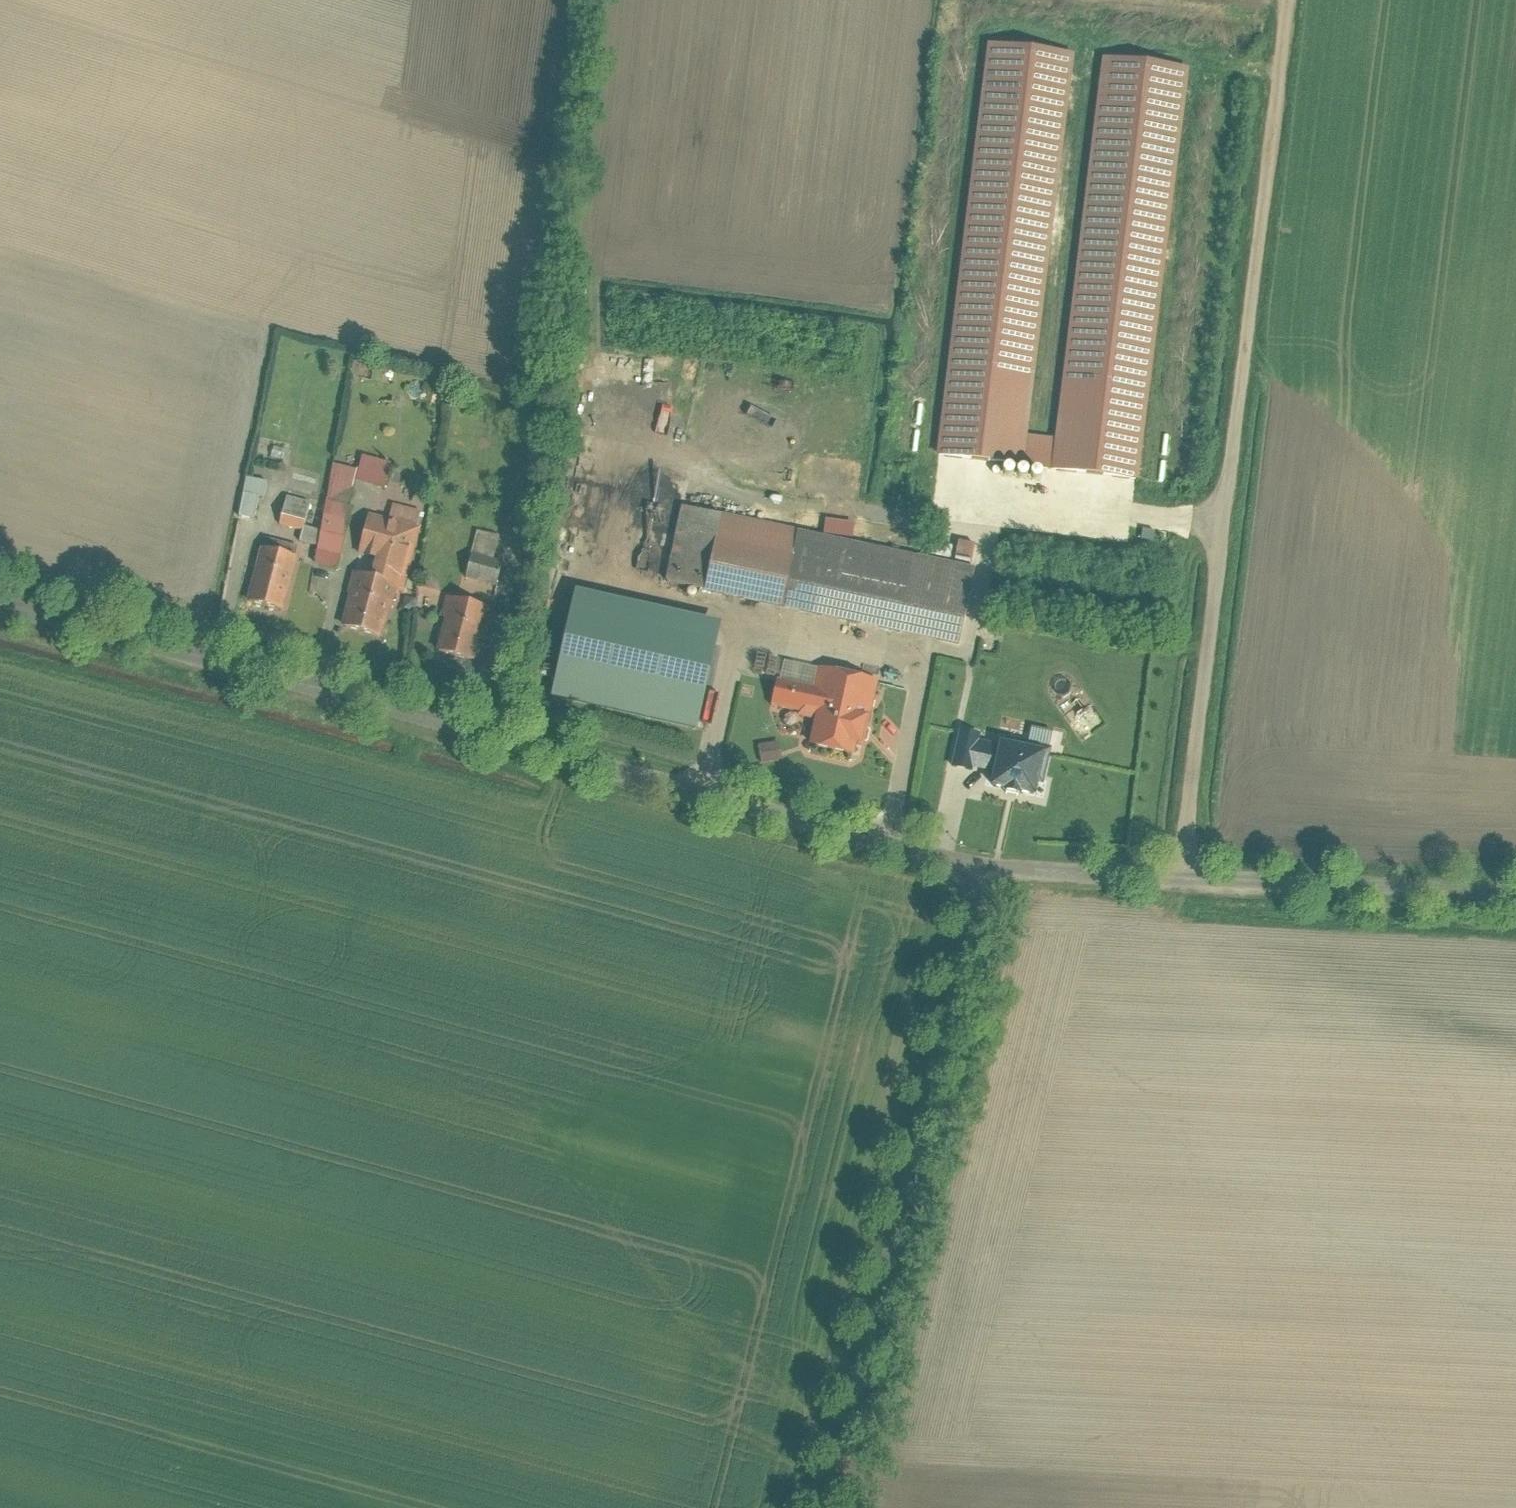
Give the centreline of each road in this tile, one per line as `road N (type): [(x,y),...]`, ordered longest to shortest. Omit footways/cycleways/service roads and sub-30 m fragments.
road 1 (unclassified): [(0,607),(983,874)]
road 2 (track): [(1182,883),(1288,0)]
road 3 (unclassified): [(983,874),(827,1507)]
road 4 (unclassified): [(983,874),(1515,899)]

